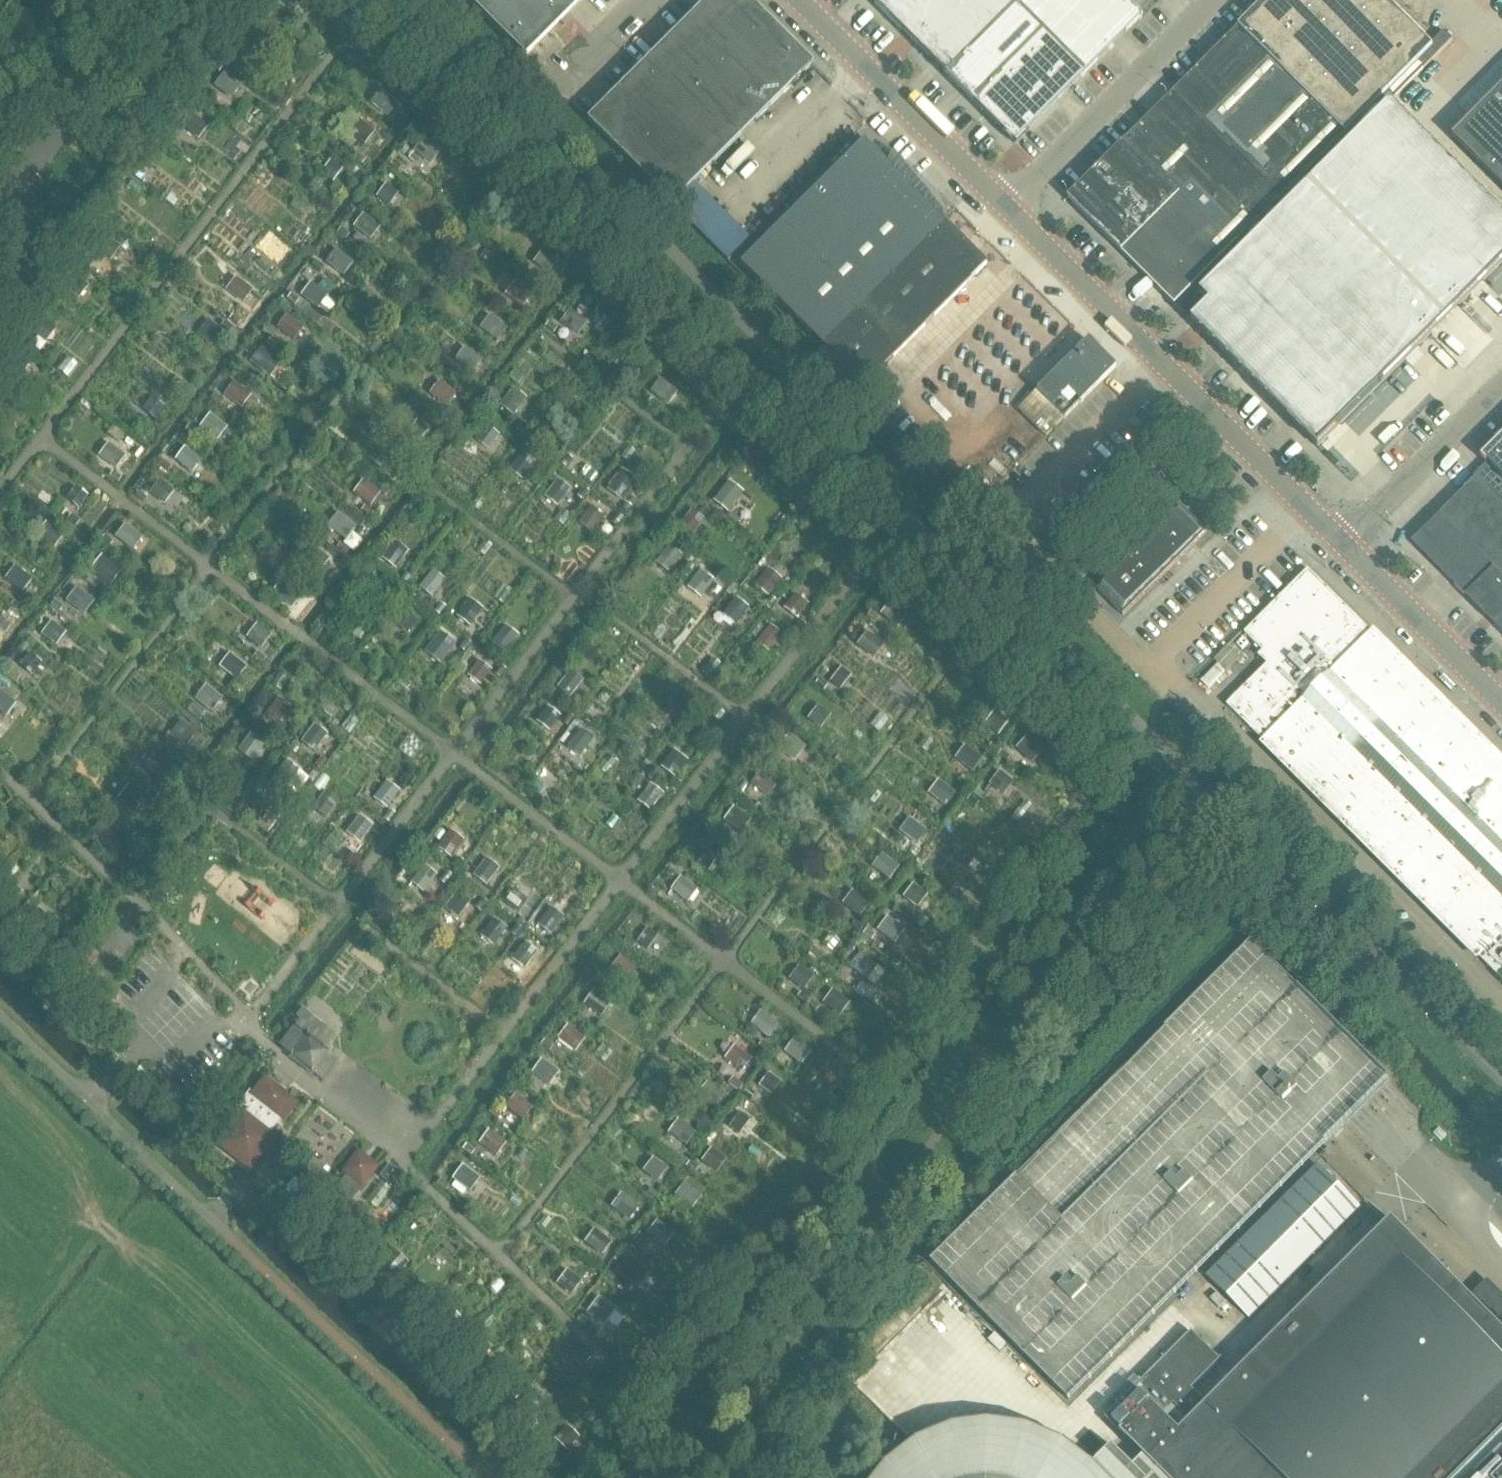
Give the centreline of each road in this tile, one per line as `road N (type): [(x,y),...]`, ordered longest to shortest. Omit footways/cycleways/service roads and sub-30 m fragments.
road 1 (tertiary): [(1345,546),(1007,209)]
road 2 (unclassified): [(0,1012),(223,1233)]
road 3 (unclassified): [(1007,209),(1217,0)]
road 4 (tertiary): [(1007,209),(799,0)]
road 5 (unclassified): [(0,207),(160,0)]
road 6 (unclassified): [(1345,546),(1501,388)]
road 7 (tertiary): [(1501,702),(1345,546)]
road 8 (unclassified): [(1464,1217),(1368,1124)]

